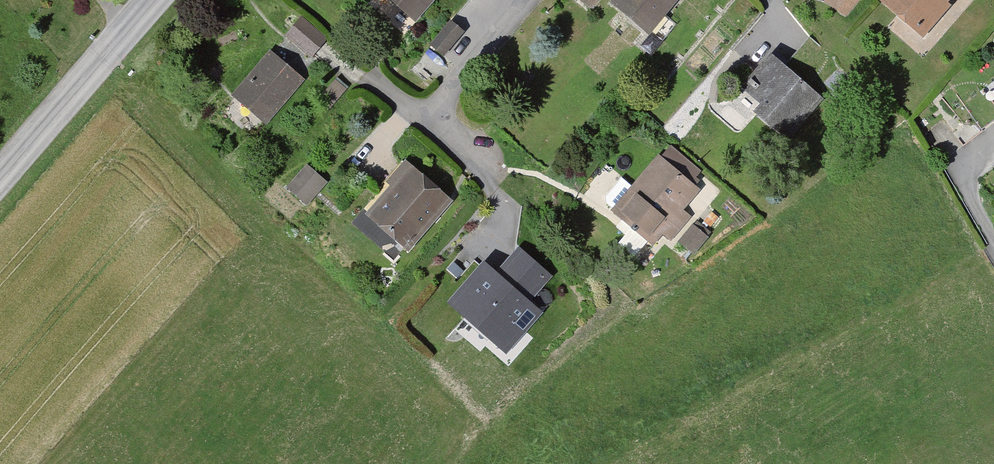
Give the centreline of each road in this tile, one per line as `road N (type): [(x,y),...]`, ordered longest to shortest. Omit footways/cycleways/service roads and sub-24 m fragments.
road 1 (tertiary): [(152,0),(0,177)]

